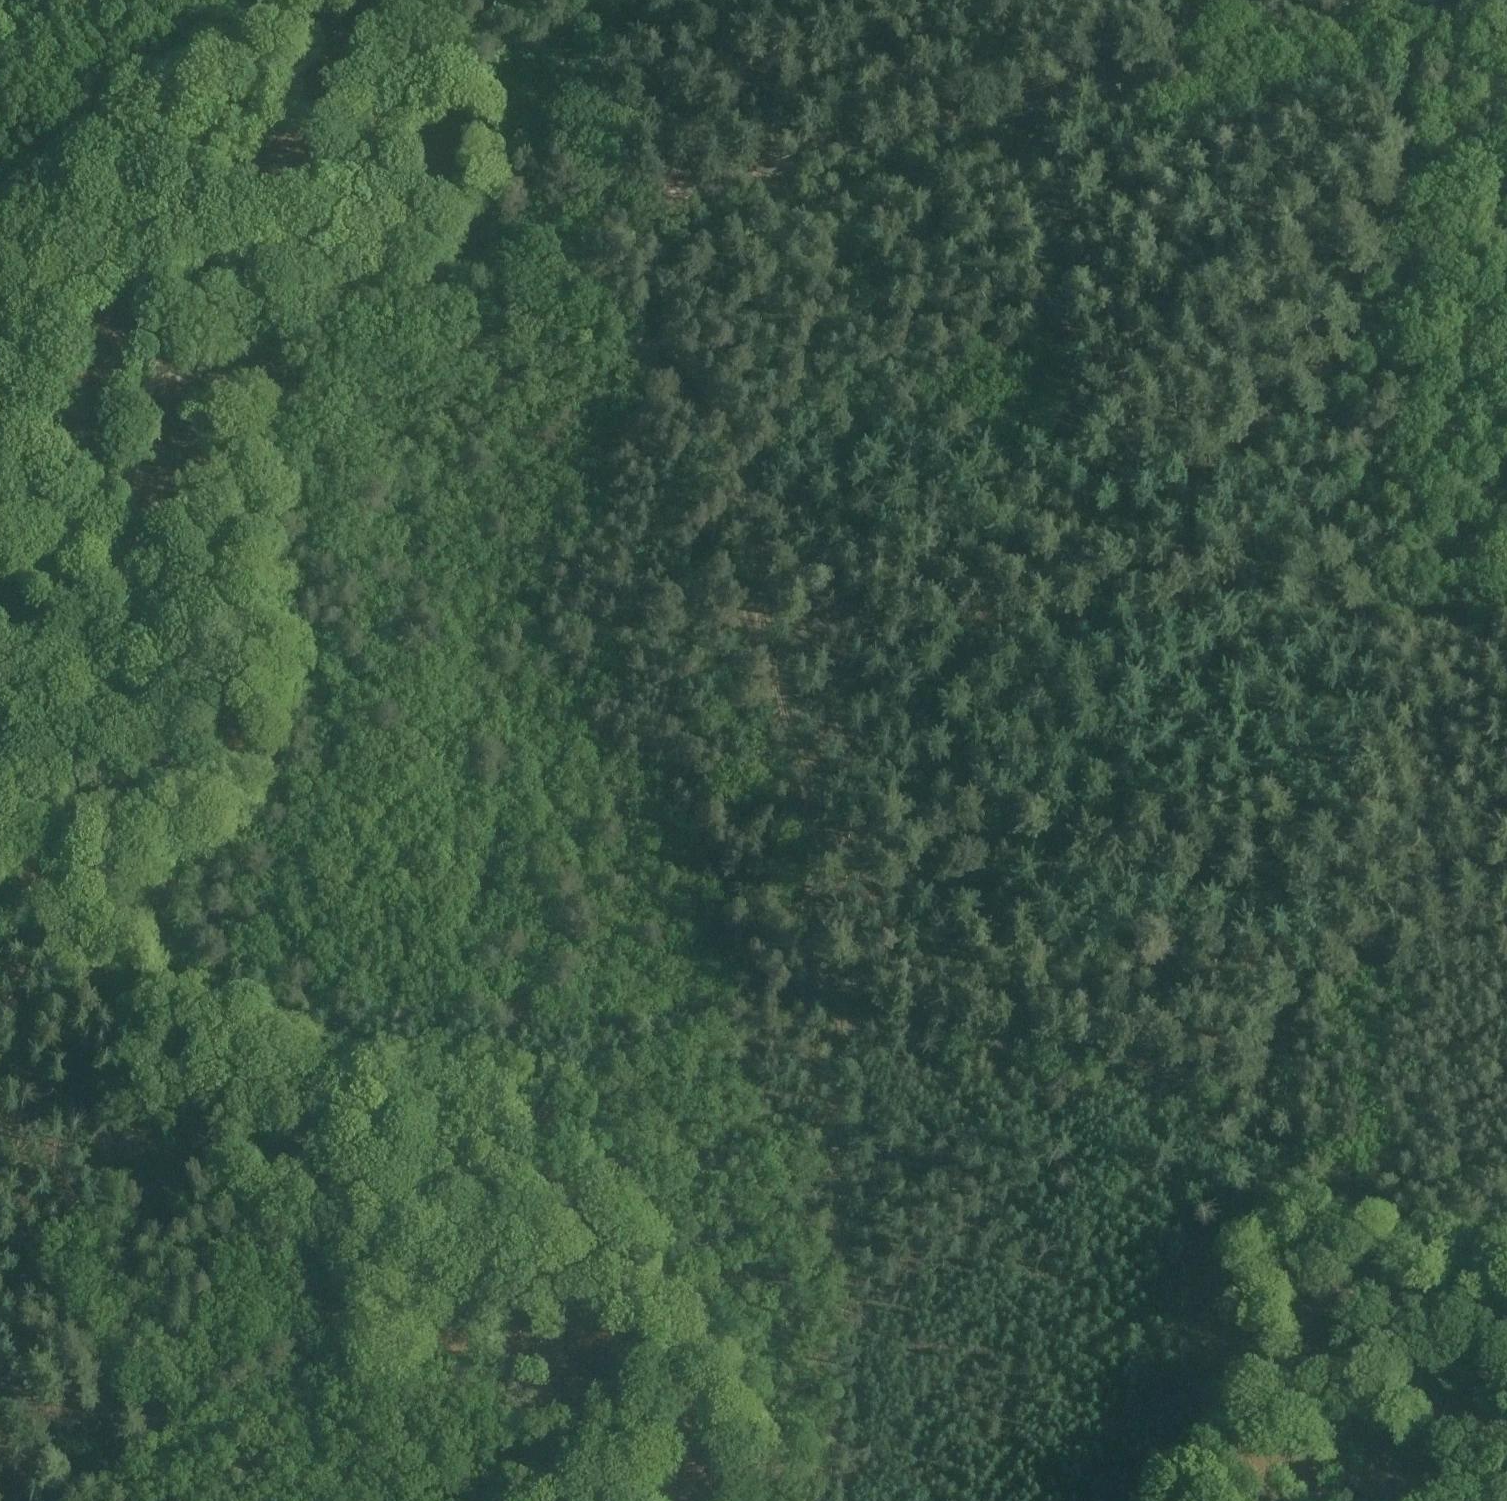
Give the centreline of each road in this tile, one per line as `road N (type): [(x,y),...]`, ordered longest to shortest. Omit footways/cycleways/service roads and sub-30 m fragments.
road 1 (track): [(0,450),(651,203),(1416,0)]
road 2 (track): [(525,246),(576,278),(695,413),(732,515),(752,668),(832,1015),(837,1320),(827,1500)]
road 3 (track): [(560,0),(612,216)]

